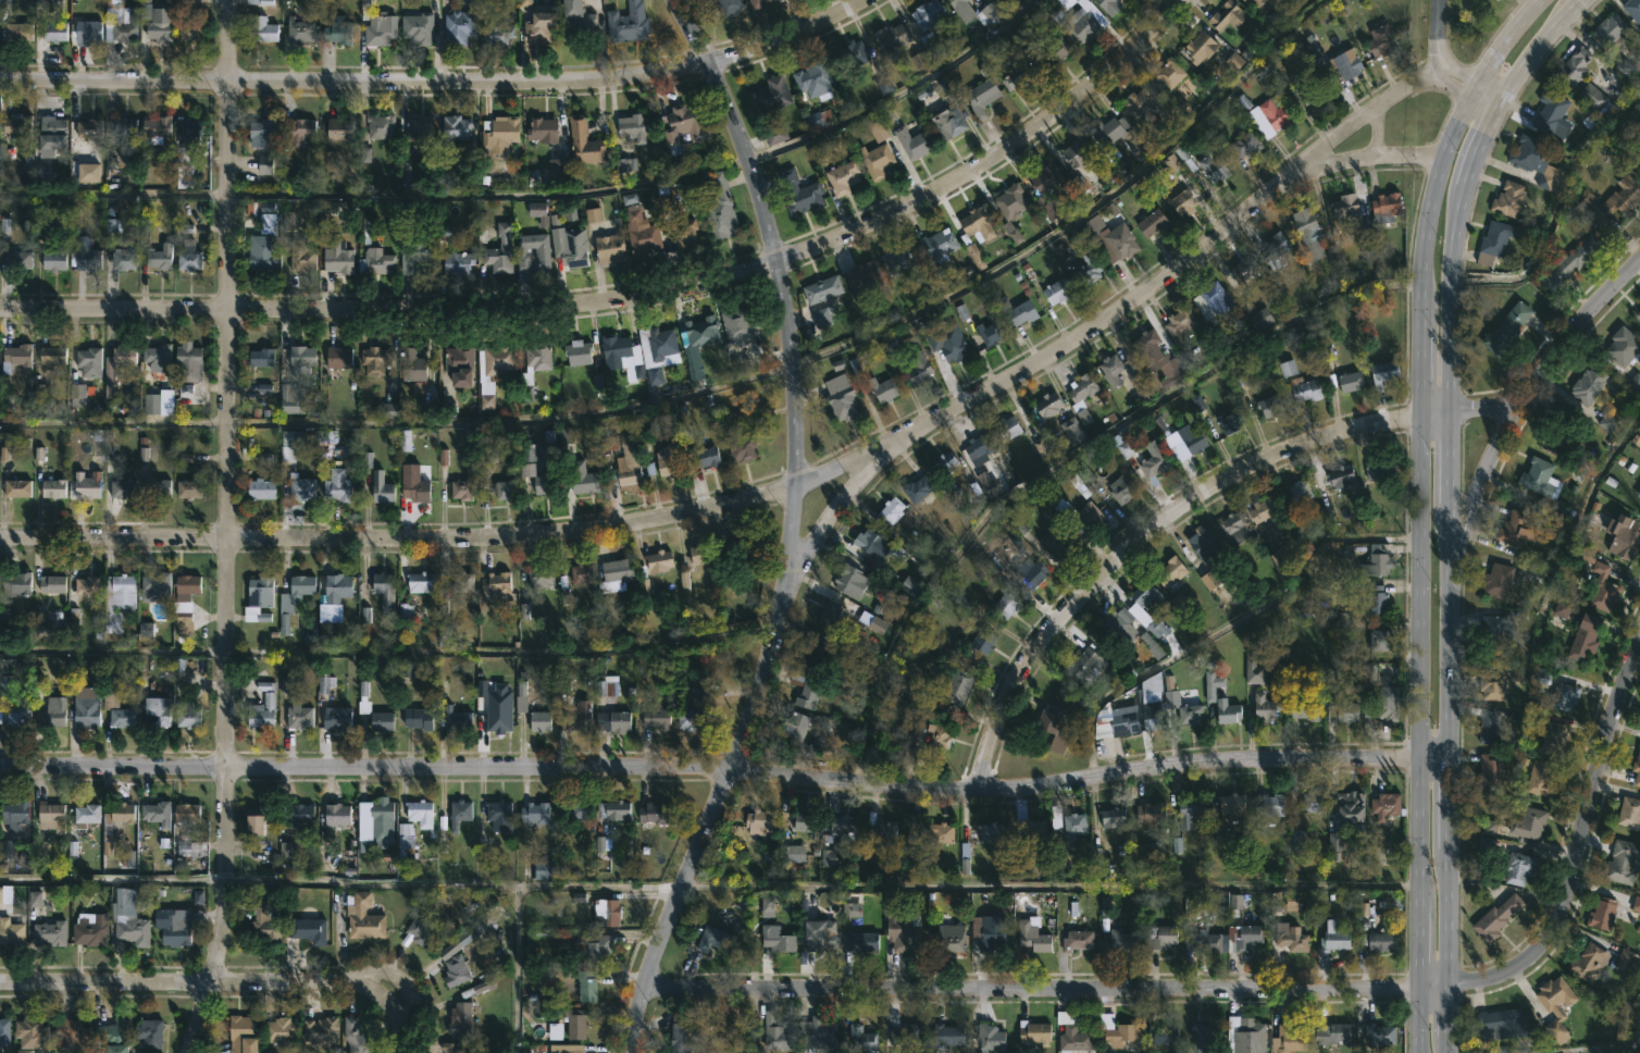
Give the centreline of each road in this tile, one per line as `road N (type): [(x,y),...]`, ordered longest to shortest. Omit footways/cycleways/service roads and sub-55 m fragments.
road 1 (residential): [(1450,65),(1379,101),(1170,273),(1061,350),(858,462),(794,486),(689,513),(566,532),(430,540),(0,539)]
road 2 (residential): [(1452,763),(1205,765),(925,792),(698,767),(0,766)]
road 3 (tertiary): [(674,0),(707,61),(776,262),(794,368),(794,486),(786,579),(757,707),(626,1052)]
road 4 (residential): [(1179,0),(1126,59),(966,175),(860,230),(740,275),(521,308),(227,310)]
road 5 (residential): [(862,0),(799,33),(639,75),(0,82)]
road 6 (residential): [(1420,983),(644,990)]
road 7 (residential): [(227,310),(227,924),(192,1052)]
road 8 (residential): [(1420,414),(1316,438),(1217,481),(1143,530),(1034,643),(998,710),(973,791)]
road 9 (secondary): [(1420,414),(1420,912)]
road 10 (residential): [(400,1039),(398,1016),(362,984),(0,982)]
road 11 (residential): [(1639,643),(1587,803),(1562,914),(1515,970),(1450,981)]
road 12 (residential): [(1639,256),(1542,359),(1453,532)]
road 13 (residential): [(229,0),(227,310)]
road 14 (secondary): [(1452,763),(1453,515)]
road 15 (secondary): [(1476,97),(1454,131),(1429,212),(1421,325)]
road 16 (residential): [(227,310),(0,309)]
road 17 (secondary): [(1457,410),(1453,285),(1468,190)]
road 18 (tertiary): [(786,579),(882,449)]
road 19 (residential): [(1297,173),(1345,161),(1443,158)]
road 20 (tertiary): [(1441,0),(1450,65),(1476,97),(1501,110)]
road 21 (secondary): [(1450,981),(1451,847)]
road 22 (secondary): [(1501,110),(1581,14)]
road 23 (secondary): [(1547,0),(1476,97)]

